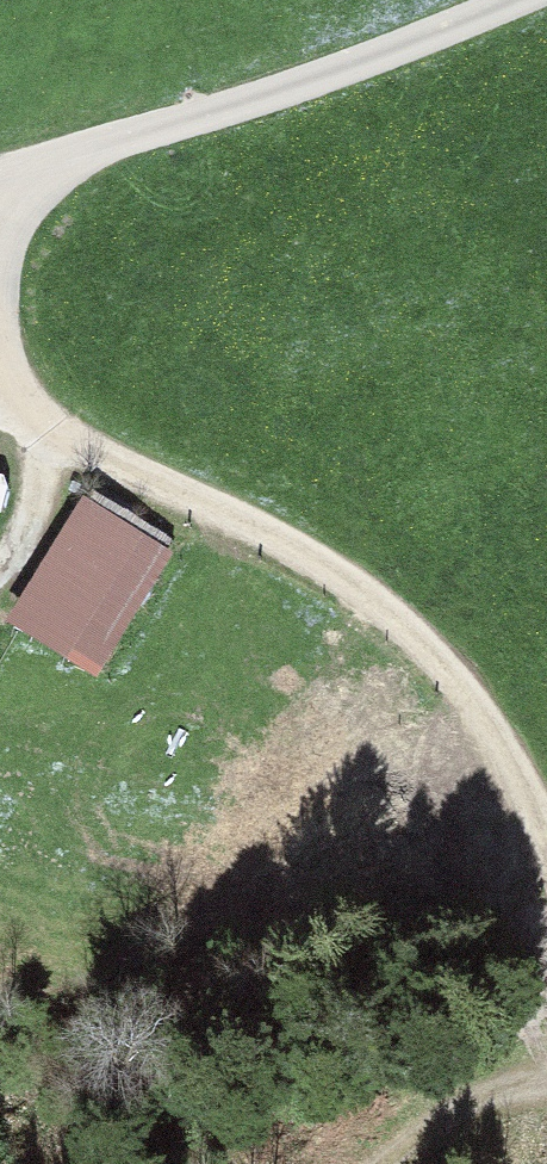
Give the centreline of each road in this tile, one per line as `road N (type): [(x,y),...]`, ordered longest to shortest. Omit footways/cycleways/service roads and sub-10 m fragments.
road 1 (track): [(515,0),(299,84),(0,175)]
road 2 (track): [(243,518),(343,575),(405,623),(498,741),(546,842)]
road 3 (track): [(243,518),(74,443),(0,376)]
road 4 (track): [(546,1080),(474,1095),(423,1118),(370,1163)]

